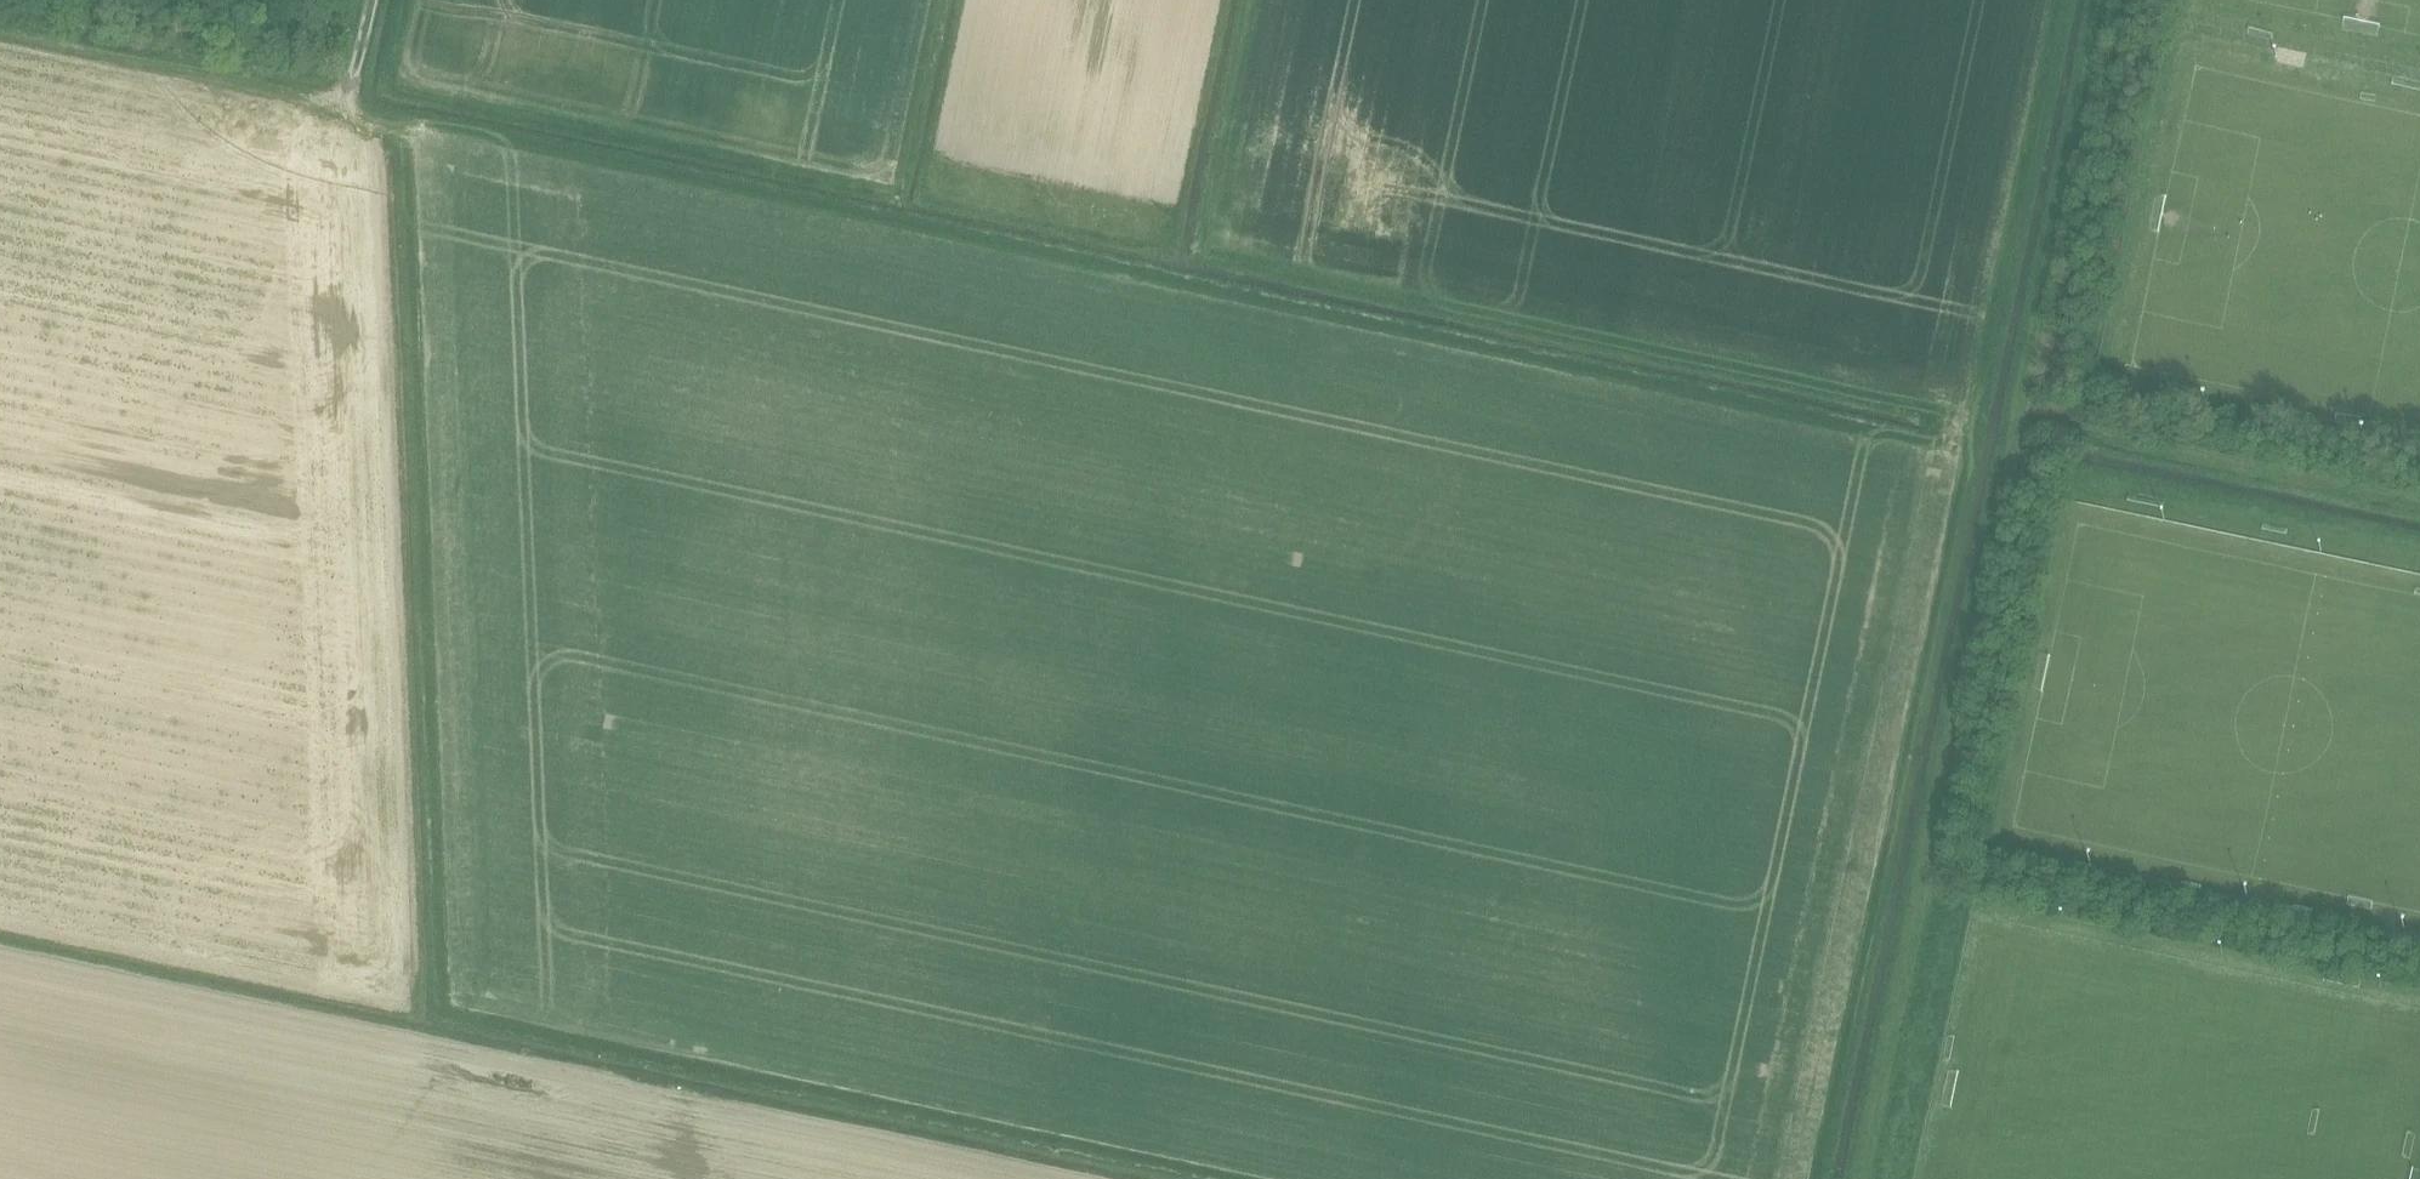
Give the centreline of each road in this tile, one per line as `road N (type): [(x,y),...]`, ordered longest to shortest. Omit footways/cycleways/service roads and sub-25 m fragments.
road 1 (track): [(0,39),(350,114),(374,0)]

